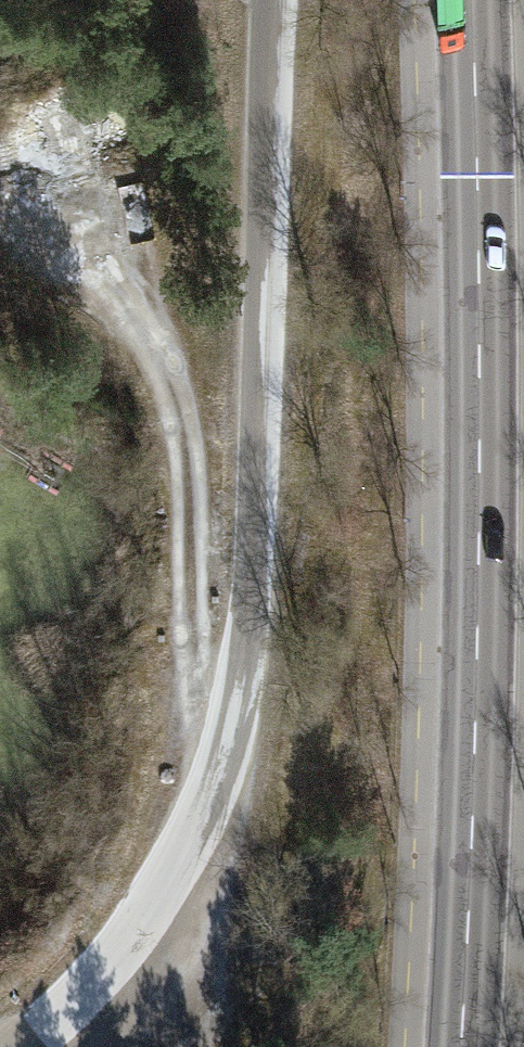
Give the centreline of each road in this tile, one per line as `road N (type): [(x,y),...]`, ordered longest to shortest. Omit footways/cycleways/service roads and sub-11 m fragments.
road 1 (track): [(285,0),(252,568),(211,818),(149,976),(108,1046)]
road 2 (primary): [(472,0),(477,655),(461,1046)]
road 3 (track): [(149,976),(45,1046)]

